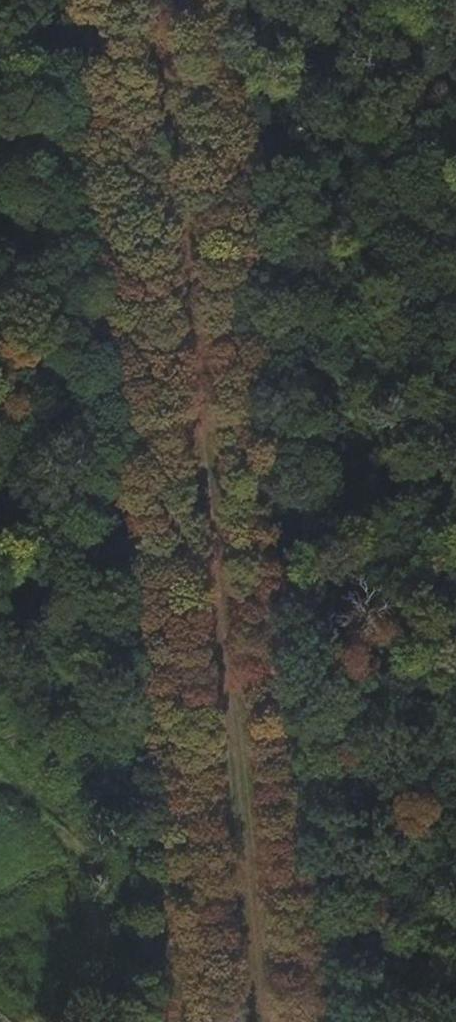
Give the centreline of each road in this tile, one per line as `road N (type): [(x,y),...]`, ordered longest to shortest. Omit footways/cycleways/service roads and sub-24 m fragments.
road 1 (track): [(316,1021),(202,0)]
road 2 (track): [(107,0),(175,607)]
road 3 (track): [(175,607),(221,1021)]

